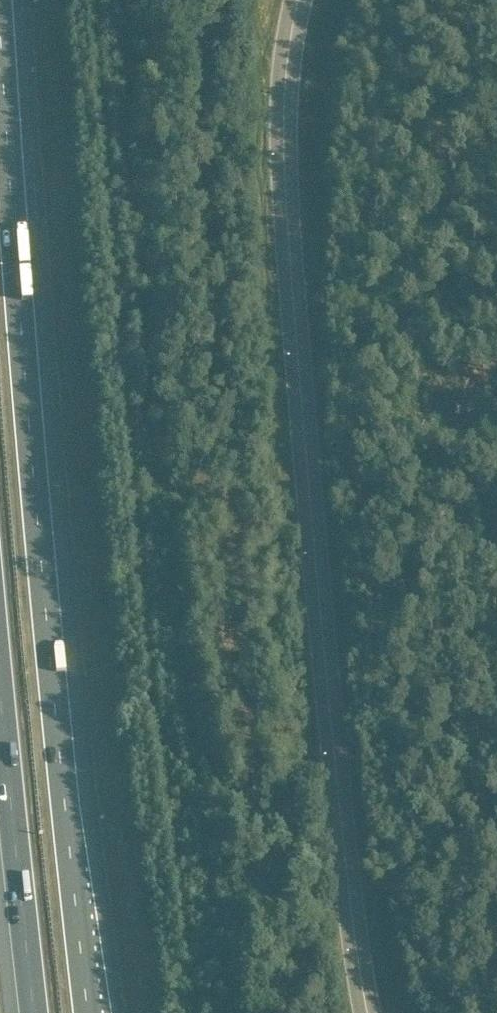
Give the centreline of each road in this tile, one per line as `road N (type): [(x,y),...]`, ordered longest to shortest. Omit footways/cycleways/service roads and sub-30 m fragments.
road 1 (tertiary): [(366,1012),(314,573),(294,311),(281,127),(297,0)]
road 2 (motorway): [(89,1012),(51,668),(0,0)]
road 3 (track): [(124,0),(133,364),(244,452)]
road 4 (motorway): [(0,671),(35,1012)]

